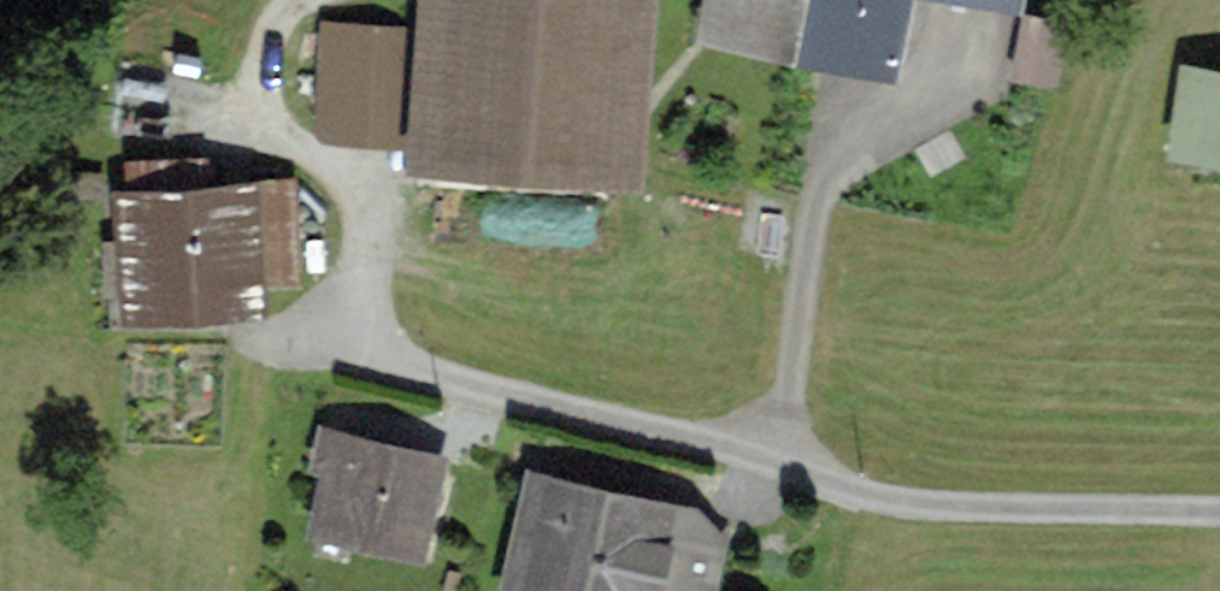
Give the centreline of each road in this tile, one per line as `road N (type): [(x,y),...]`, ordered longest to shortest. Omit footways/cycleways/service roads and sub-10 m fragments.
road 1 (track): [(305,333),(788,438),(885,477),(1039,493),(1219,497)]
road 2 (track): [(305,0),(286,53),(295,123),(341,178),(371,249),(372,348)]
road 3 (track): [(843,110),(788,438)]

